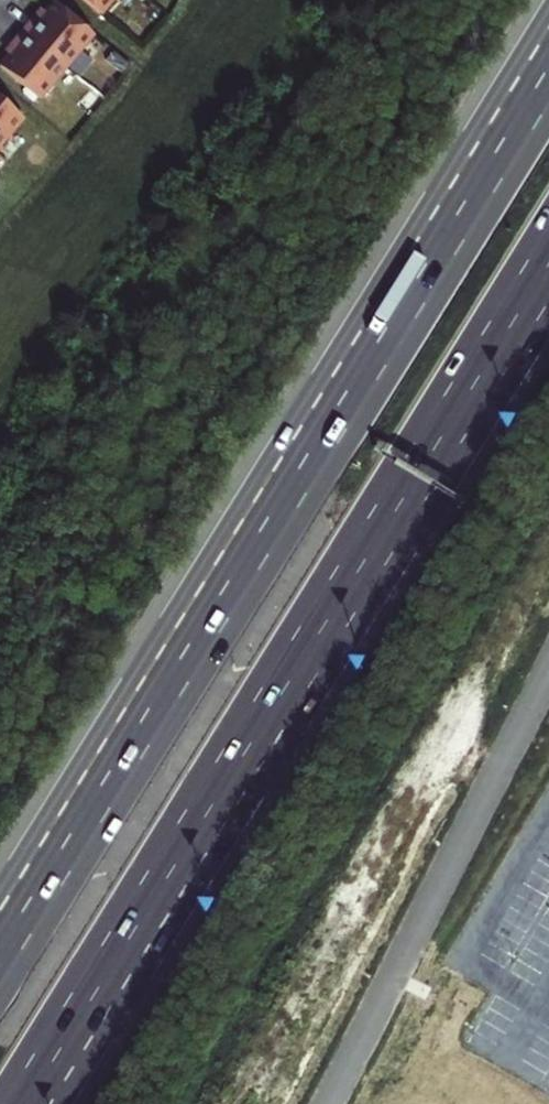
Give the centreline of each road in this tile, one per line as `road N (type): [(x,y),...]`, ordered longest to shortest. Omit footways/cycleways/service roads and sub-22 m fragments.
road 1 (motorway): [(548,86),(0,966)]
road 2 (motorway): [(25,1103),(548,258)]
road 3 (residential): [(326,1103),(548,664)]

